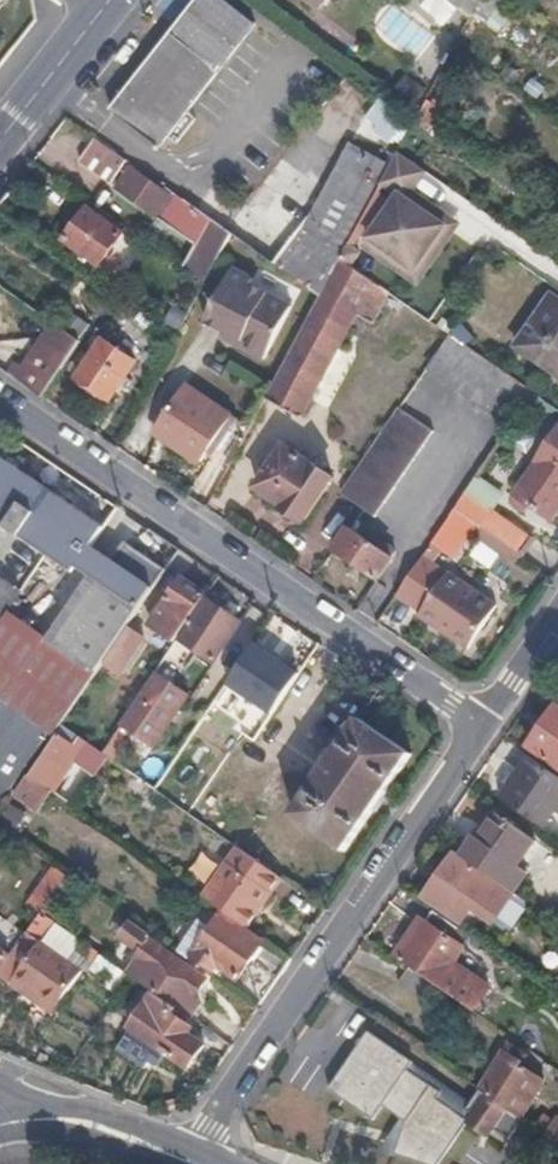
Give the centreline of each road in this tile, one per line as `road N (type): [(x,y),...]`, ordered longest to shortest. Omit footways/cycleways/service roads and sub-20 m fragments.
road 1 (residential): [(0,406),(479,724)]
road 2 (residential): [(479,724),(188,1155)]
road 3 (tertiary): [(188,1155),(108,1126),(28,1121)]
road 4 (secondary): [(0,140),(102,10)]
road 5 (residential): [(557,609),(479,724)]

